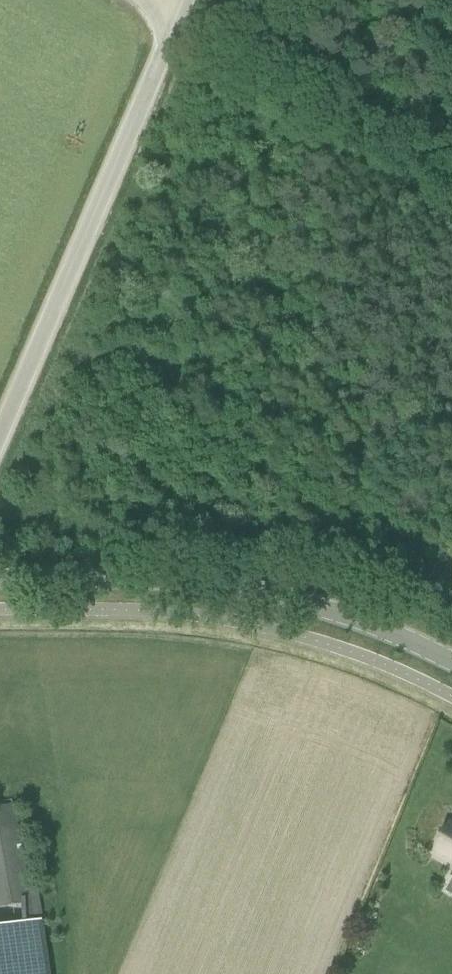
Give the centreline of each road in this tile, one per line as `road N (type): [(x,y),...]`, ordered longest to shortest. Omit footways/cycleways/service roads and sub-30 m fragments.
road 1 (tertiary): [(451,661),(350,616),(250,592),(145,579),(0,578)]
road 2 (tertiary): [(0,429),(176,17)]

